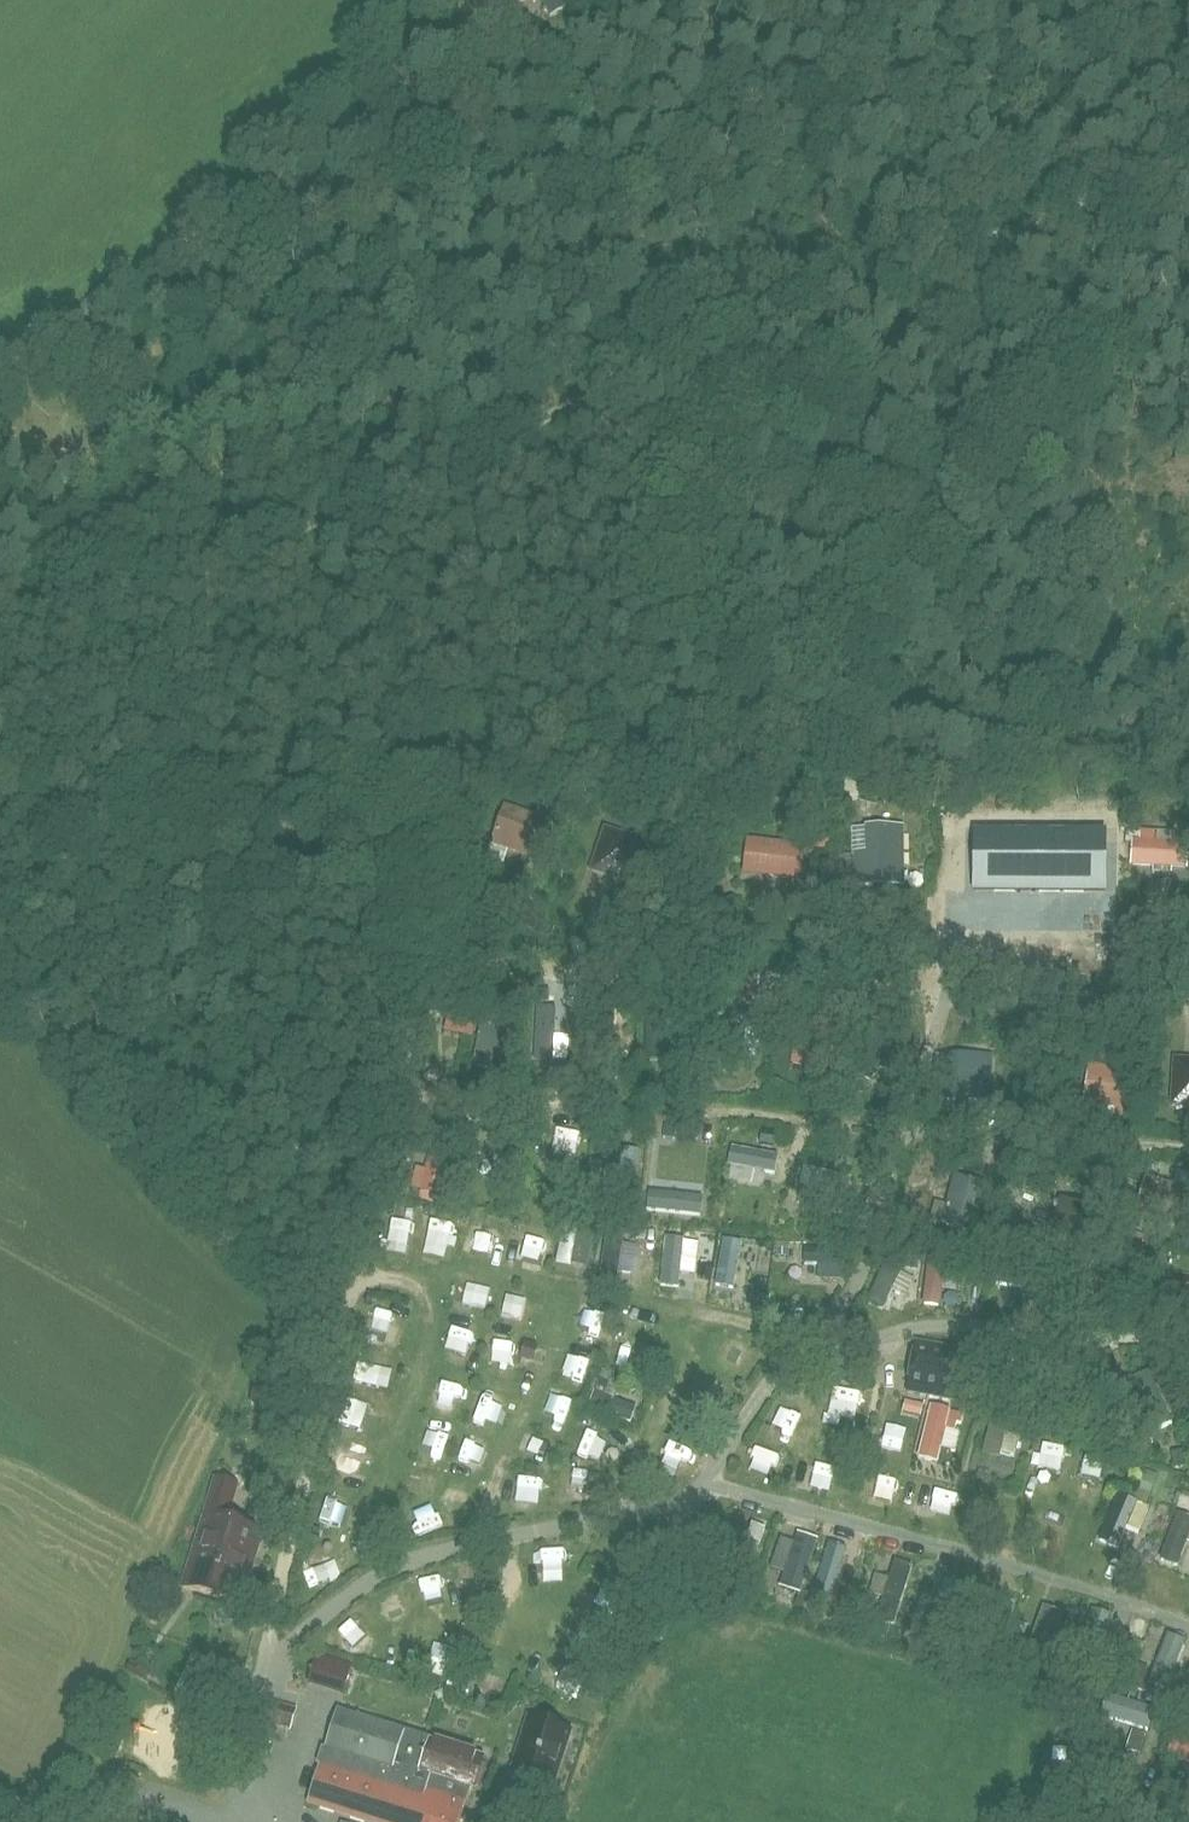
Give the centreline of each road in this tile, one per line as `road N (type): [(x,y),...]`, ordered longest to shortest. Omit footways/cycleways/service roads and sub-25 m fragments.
road 1 (track): [(430,485),(442,313),(433,263),(455,227),(584,78),(608,67),(620,97)]
road 2 (track): [(0,673),(78,646),(430,485)]
road 3 (track): [(430,485),(821,306)]
road 4 (track): [(821,306),(1188,164)]

